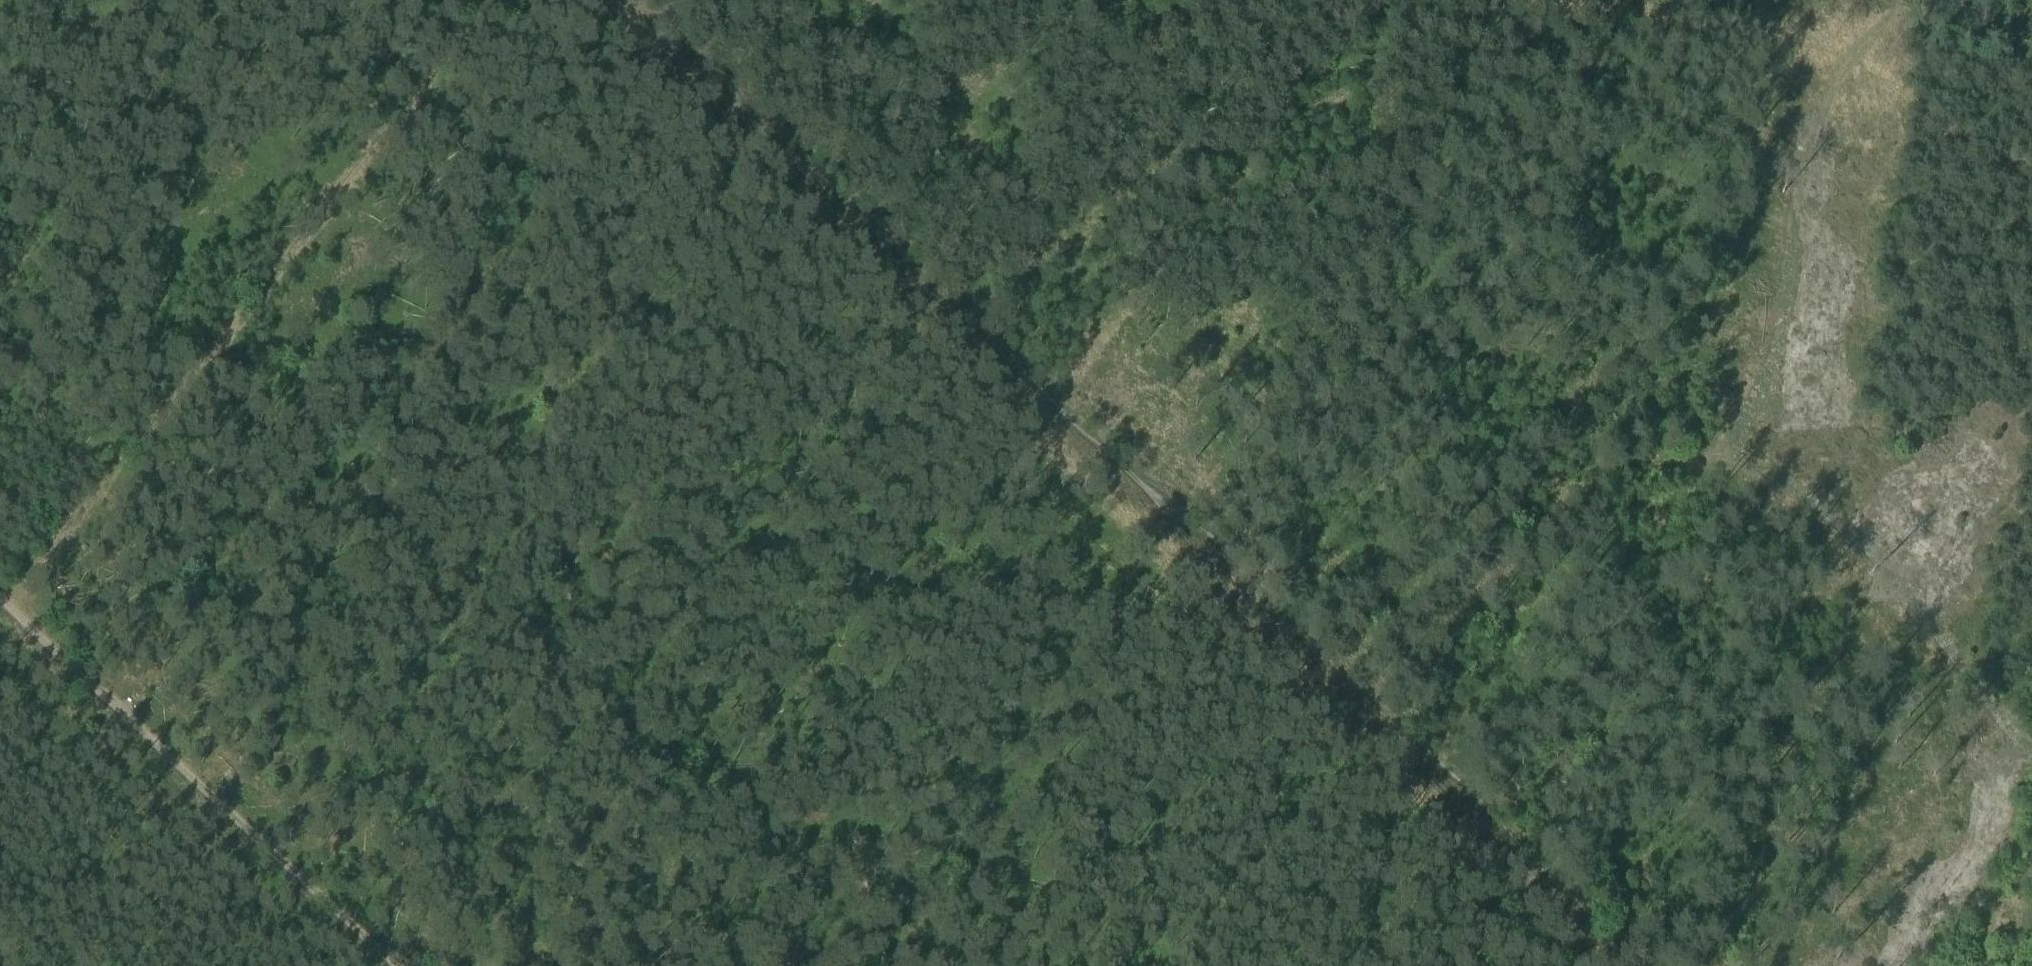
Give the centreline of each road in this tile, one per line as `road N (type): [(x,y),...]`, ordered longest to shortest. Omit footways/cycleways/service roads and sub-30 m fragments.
road 1 (track): [(0,605),(388,965)]
road 2 (track): [(1390,641),(1482,580),(1630,465),(1730,453)]

